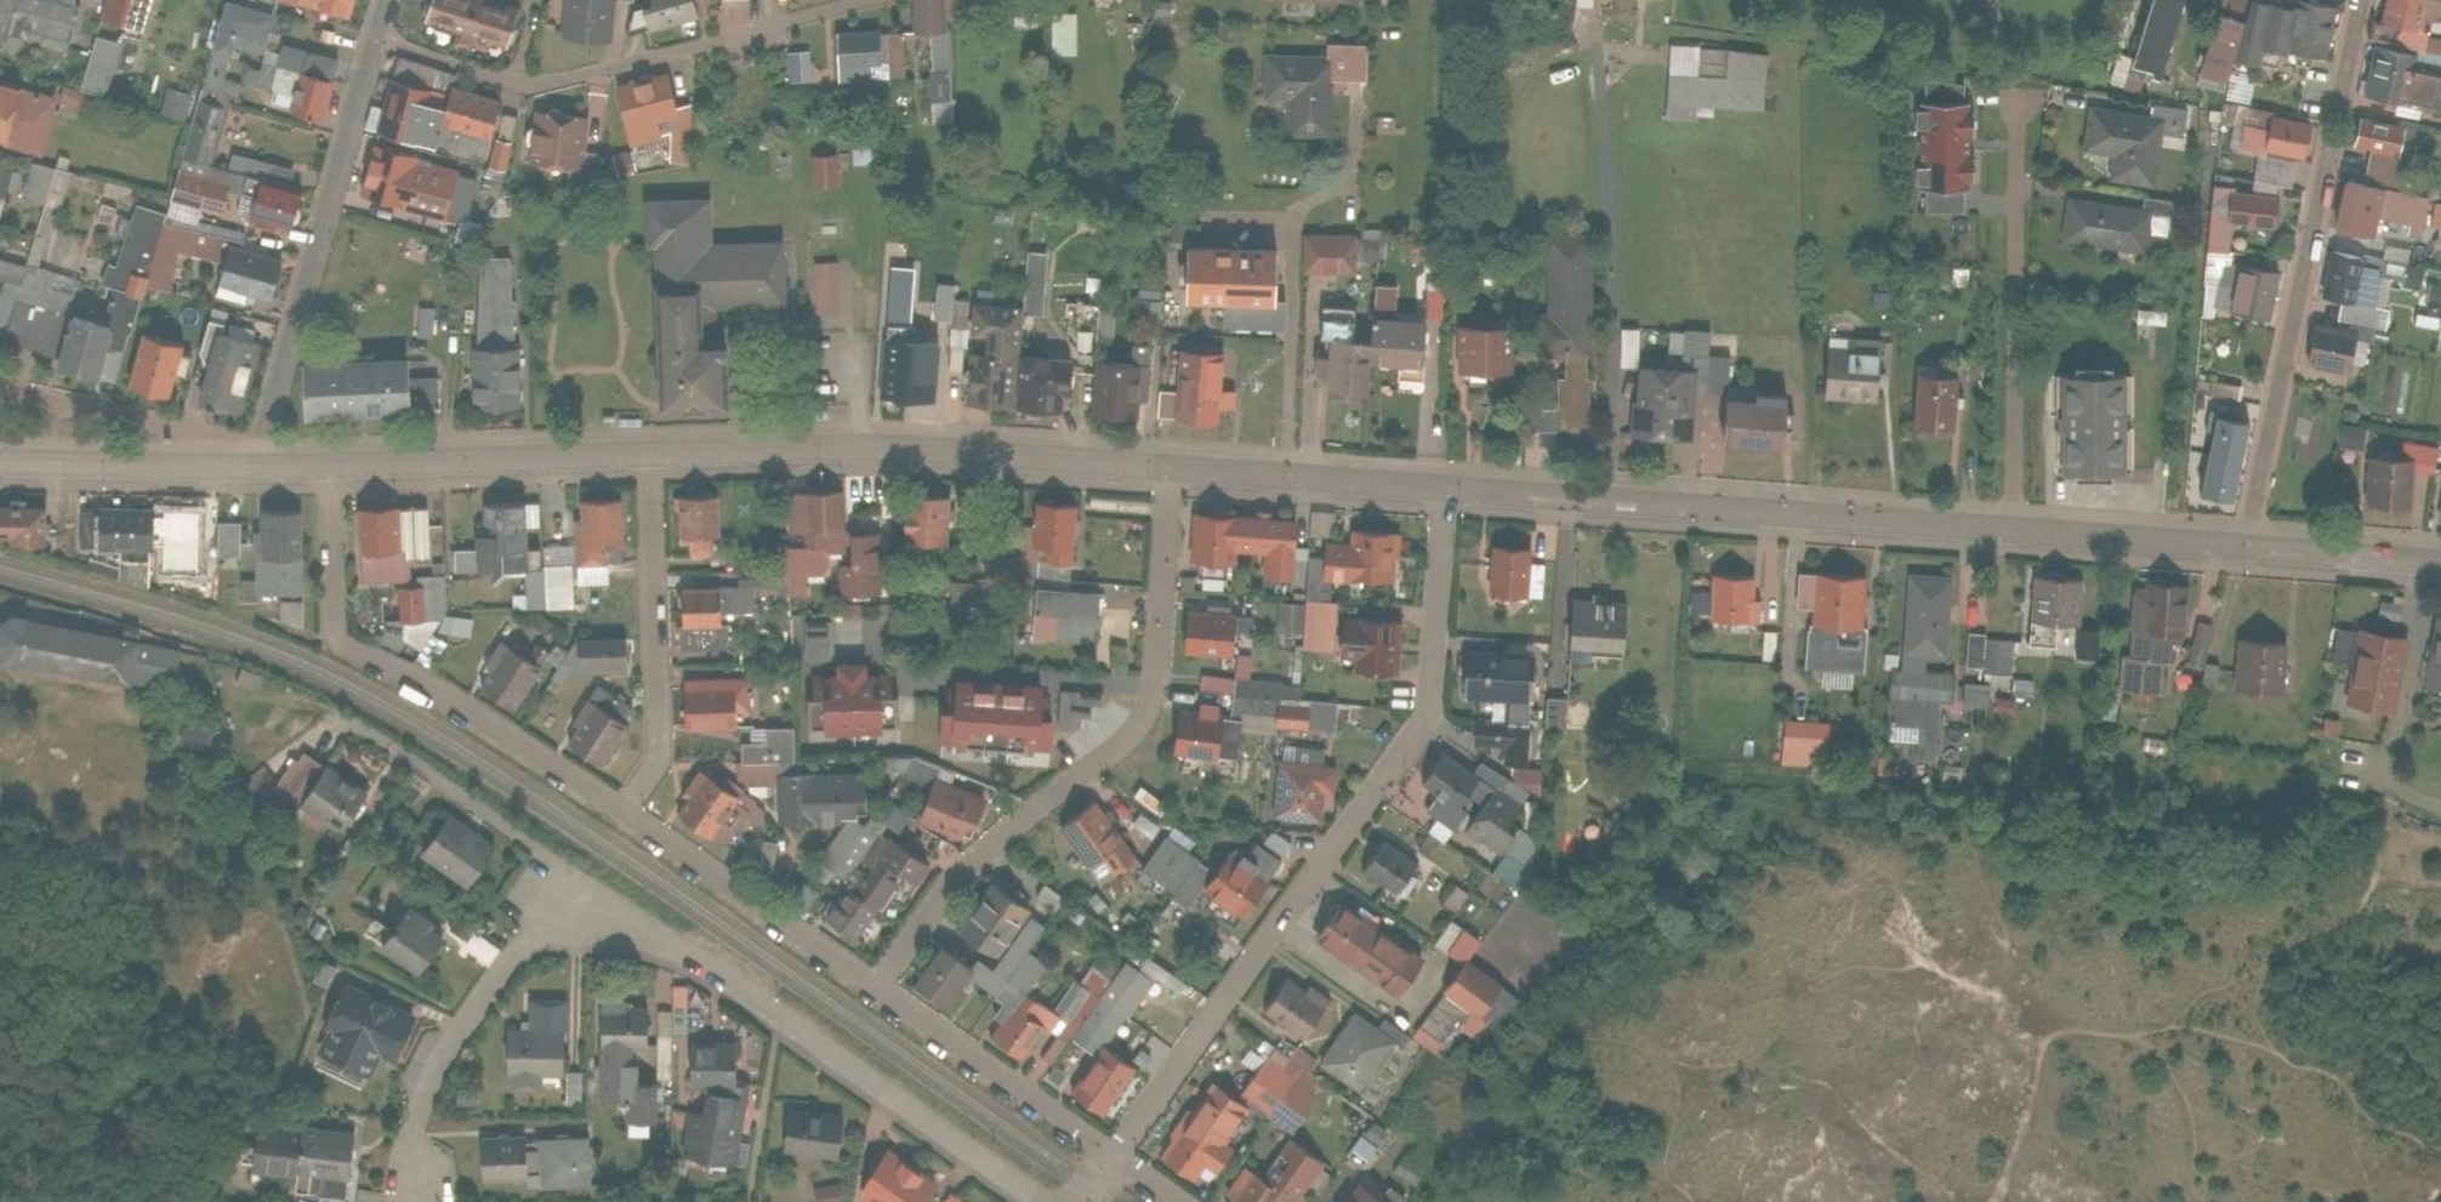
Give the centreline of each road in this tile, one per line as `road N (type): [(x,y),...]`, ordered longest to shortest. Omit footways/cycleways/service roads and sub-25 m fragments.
road 1 (residential): [(1031,1201),(781,1018),(623,925),(583,916),(545,931),(434,1079),(413,1115),(406,1201)]
road 2 (residential): [(1448,491),(2250,548)]
road 3 (residential): [(1119,1155),(1433,713),(1448,491)]
road 4 (residential): [(881,986),(961,874),(1127,740),(1147,714),(1157,686),(1170,473)]
road 5 (residential): [(2250,548),(2365,0)]
road 6 (residential): [(376,42),(535,86),(877,1)]
road 7 (residential): [(655,458),(870,453),(1170,473)]
road 8 (residential): [(633,820),(345,639),(336,618),(338,468)]
road 9 (residential): [(376,42),(256,469)]
road 10 (residential): [(633,820),(666,763),(655,458)]
road 11 (residential): [(338,468),(655,458)]
road 12 (residential): [(881,986),(633,820)]
road 13 (residential): [(1119,1155),(881,986)]
road 14 (residential): [(1170,473),(1448,491)]
road 15 (residential): [(256,469),(221,443),(0,387)]
road 16 (residential): [(0,463),(256,469)]
road 17 (residential): [(2250,548),(2440,567)]

